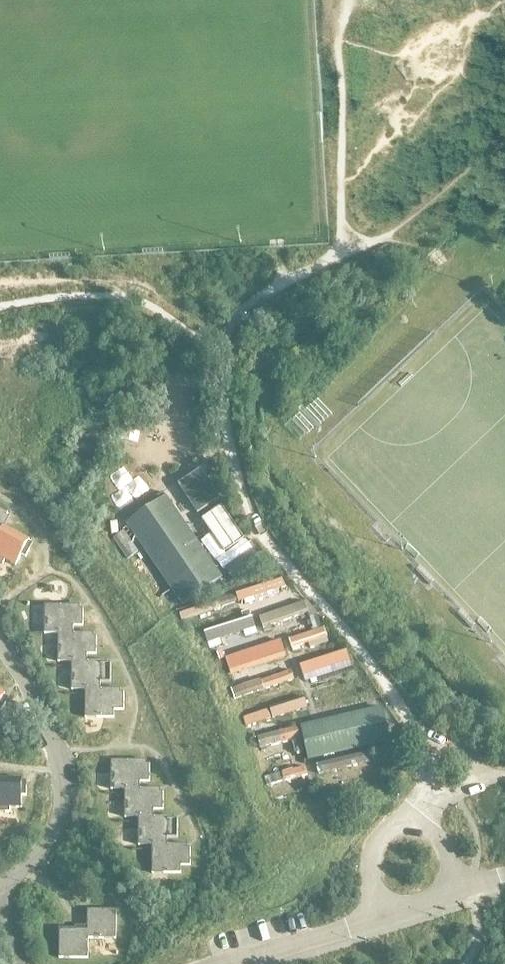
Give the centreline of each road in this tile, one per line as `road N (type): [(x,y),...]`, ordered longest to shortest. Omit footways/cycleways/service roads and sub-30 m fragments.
road 1 (unclassified): [(222,352),(229,455),(255,524),(433,746)]
road 2 (unclassified): [(227,963),(383,914)]
road 3 (unclassified): [(383,914),(372,847),(393,823),(422,823)]

